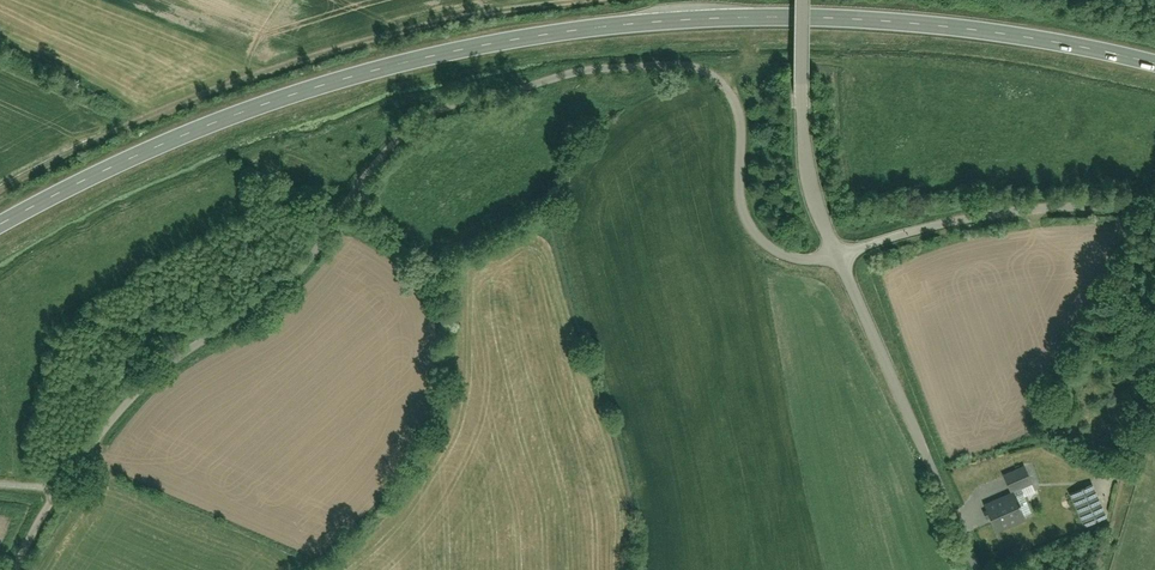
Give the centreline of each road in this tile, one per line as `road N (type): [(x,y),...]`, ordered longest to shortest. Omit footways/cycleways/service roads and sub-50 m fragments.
road 1 (primary): [(0,225),(244,112),(343,80),(542,34),(805,18),(1046,40),(1154,65)]
road 2 (residential): [(836,256),(787,257),(748,230),(738,197),(736,107),(693,70),(576,75),(464,103),(389,148),(289,284),(143,386),(57,491),(15,569)]
road 3 (unclassified): [(975,569),(836,256)]
road 4 (residential): [(836,256),(983,218),(1154,207)]
road 5 (unclassified): [(836,256),(806,184),(799,0)]

